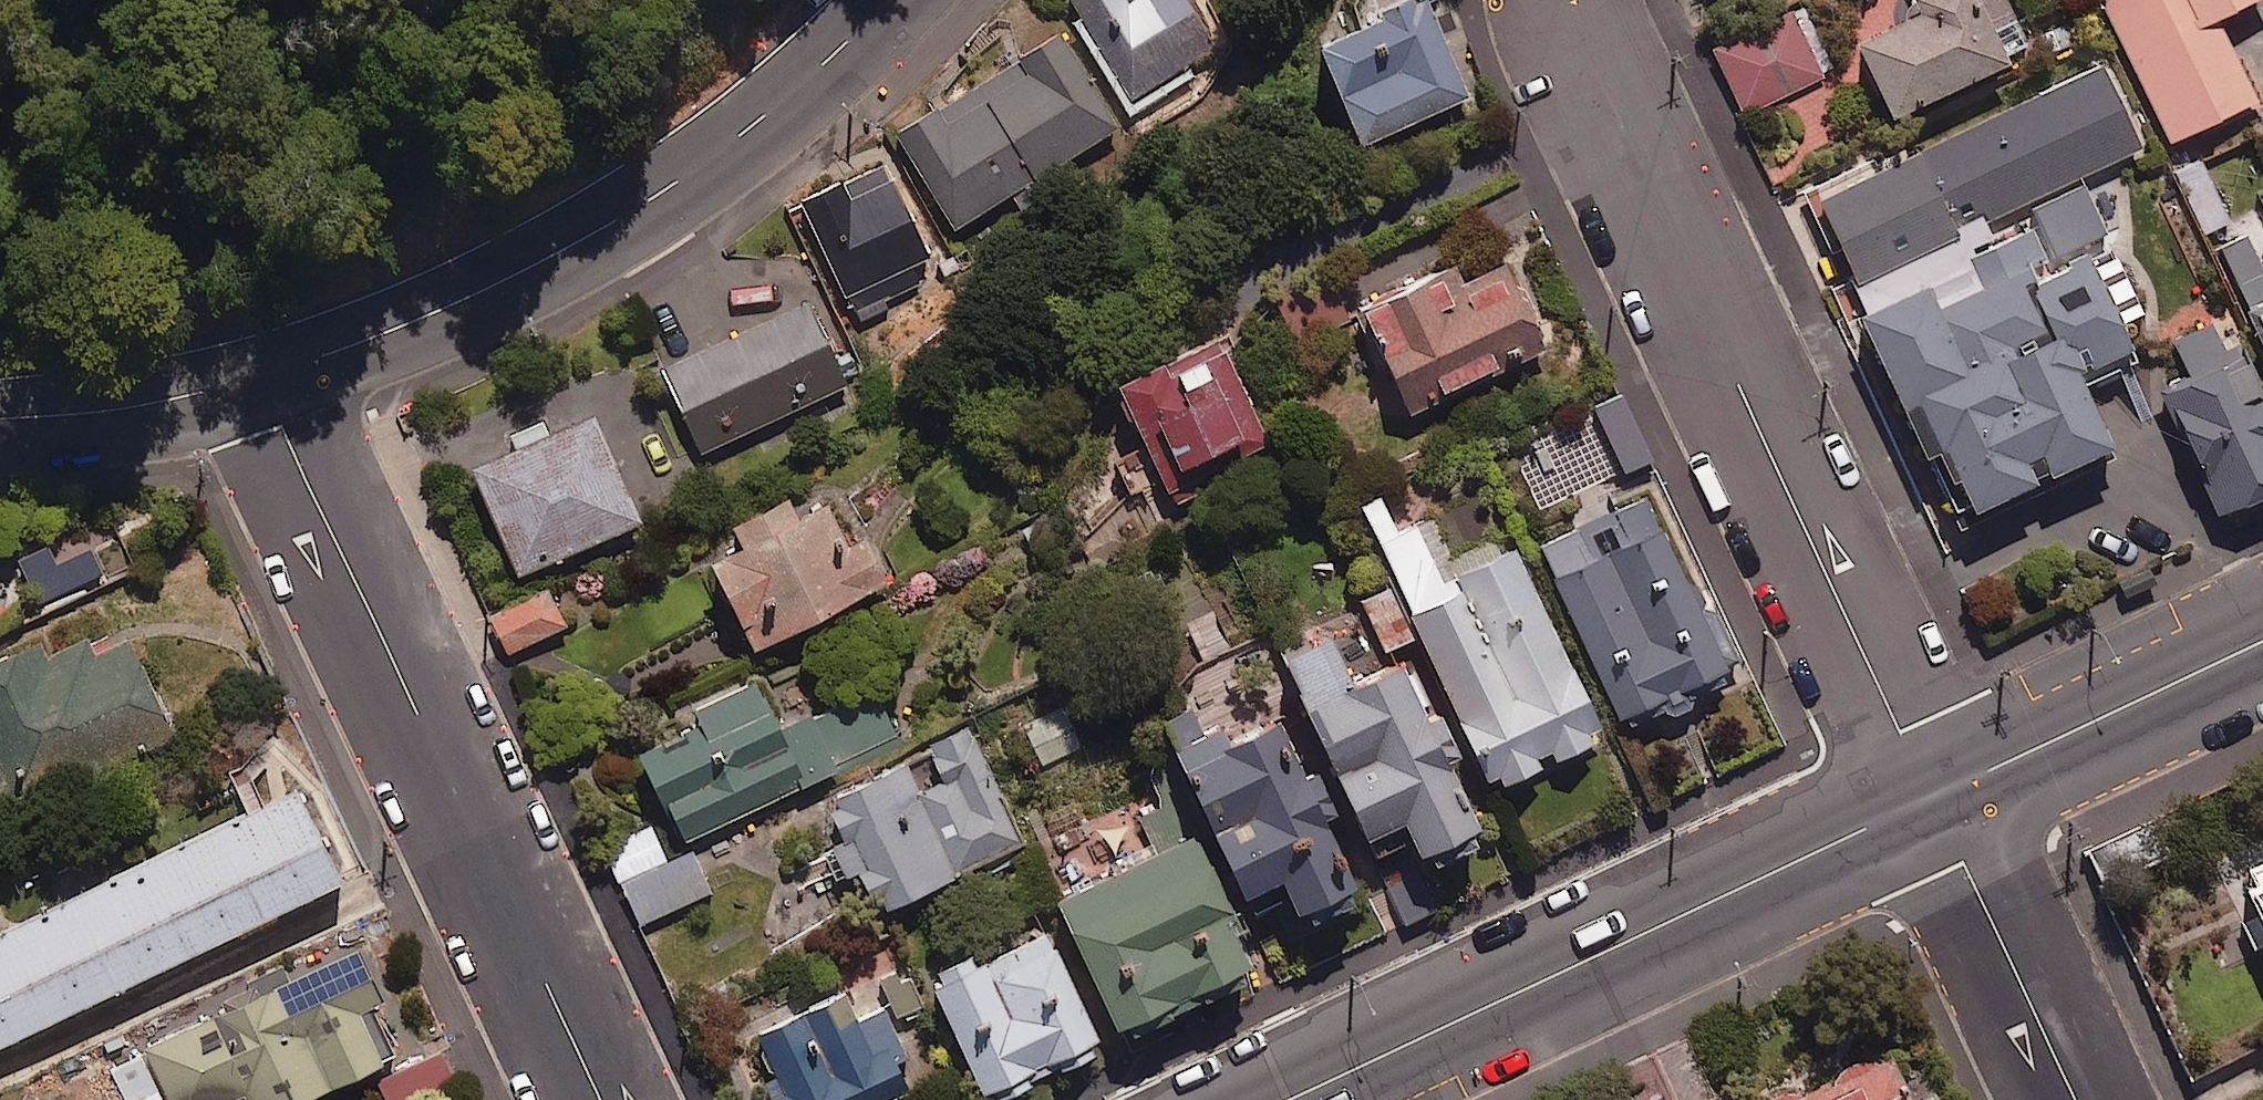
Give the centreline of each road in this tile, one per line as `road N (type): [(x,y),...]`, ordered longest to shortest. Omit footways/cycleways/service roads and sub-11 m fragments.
road 1 (residential): [(1553,0),(1933,805)]
road 2 (residential): [(258,385),(598,1099)]
road 3 (tertiary): [(258,385),(695,187),(914,0)]
road 4 (tertiary): [(1933,805),(1304,1099)]
road 5 (tertiary): [(2262,647),(1933,805)]
road 6 (residential): [(1933,805),(2074,1099)]
road 7 (tertiary): [(0,417),(129,408),(258,385)]

